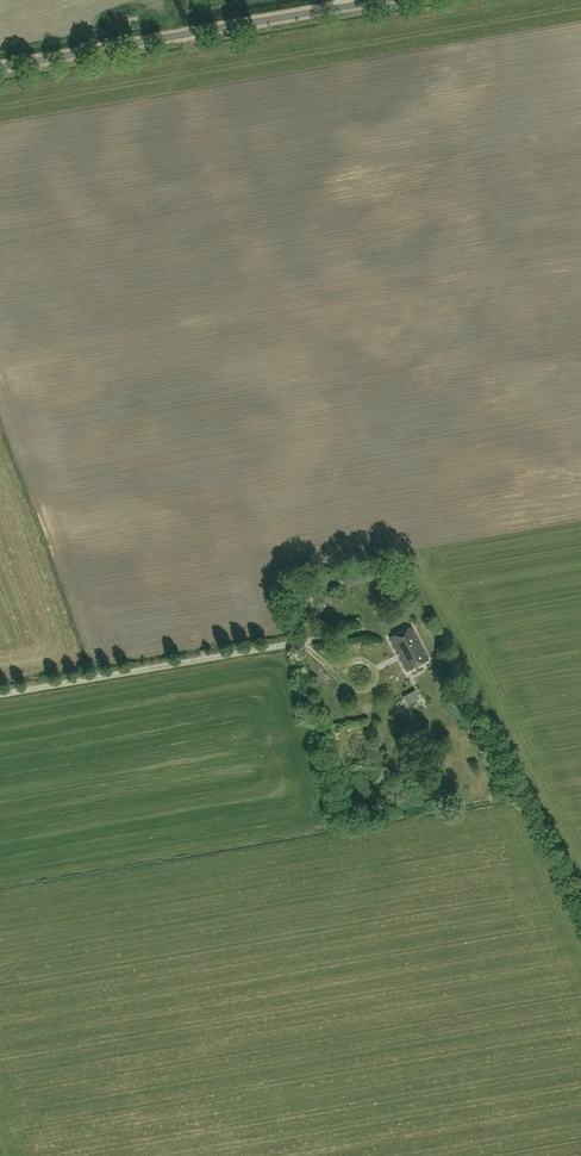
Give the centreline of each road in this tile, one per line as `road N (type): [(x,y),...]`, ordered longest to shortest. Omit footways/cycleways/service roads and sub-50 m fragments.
road 1 (unclassified): [(0,70),(389,0)]

